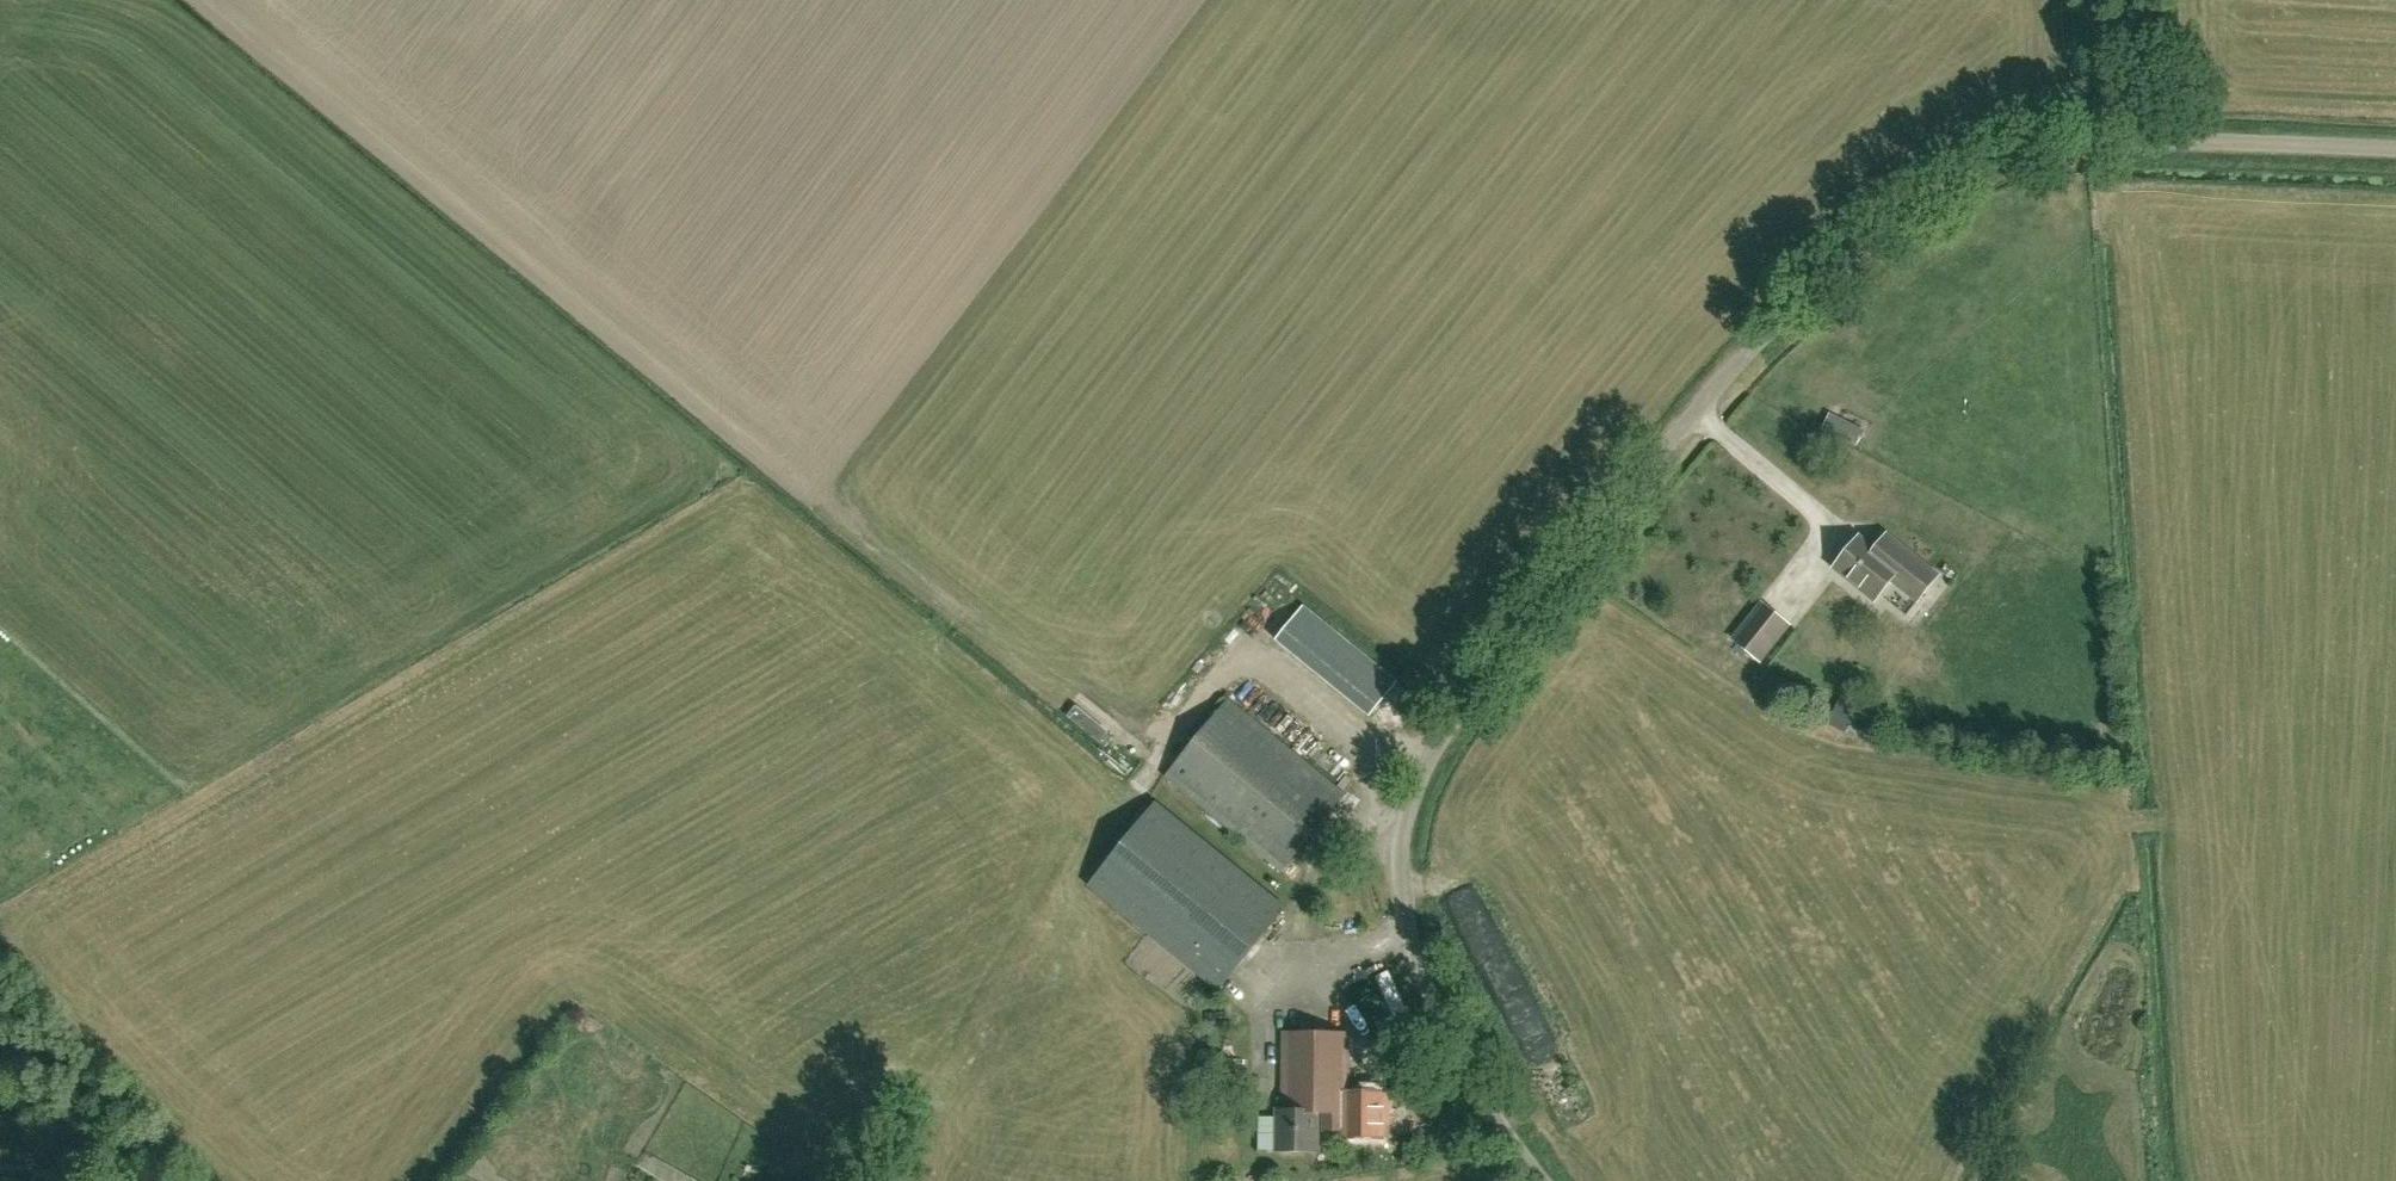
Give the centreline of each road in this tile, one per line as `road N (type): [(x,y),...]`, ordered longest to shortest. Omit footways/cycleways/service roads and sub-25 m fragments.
road 1 (unclassified): [(1542,1180),(1470,1076),(1428,993),(1400,891),(1402,833),(1432,753),(1693,410),(1846,265),(1944,189),(2019,150),(2079,139),(2395,147)]
road 2 (track): [(2110,0),(2119,139)]

